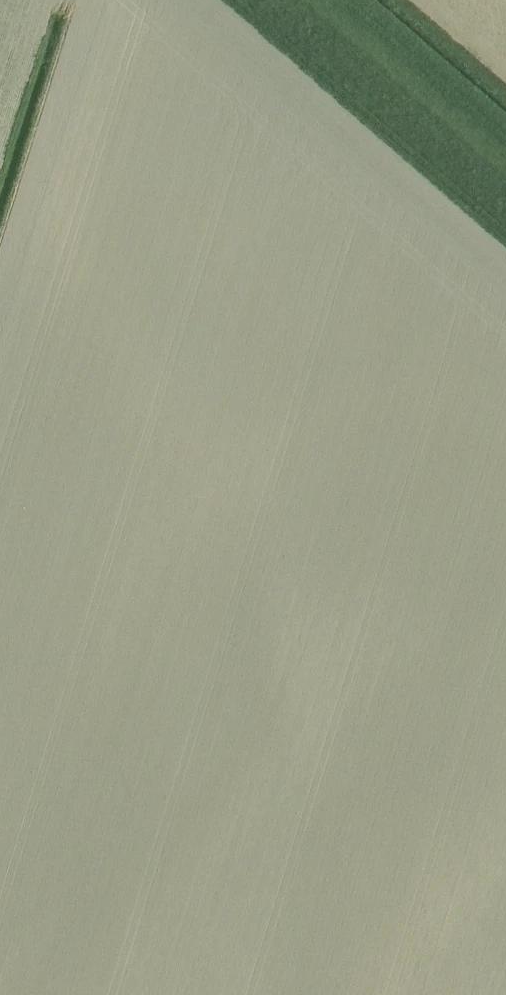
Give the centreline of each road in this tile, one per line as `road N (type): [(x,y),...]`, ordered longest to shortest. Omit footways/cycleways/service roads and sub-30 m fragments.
road 1 (track): [(505,137),(348,0)]

